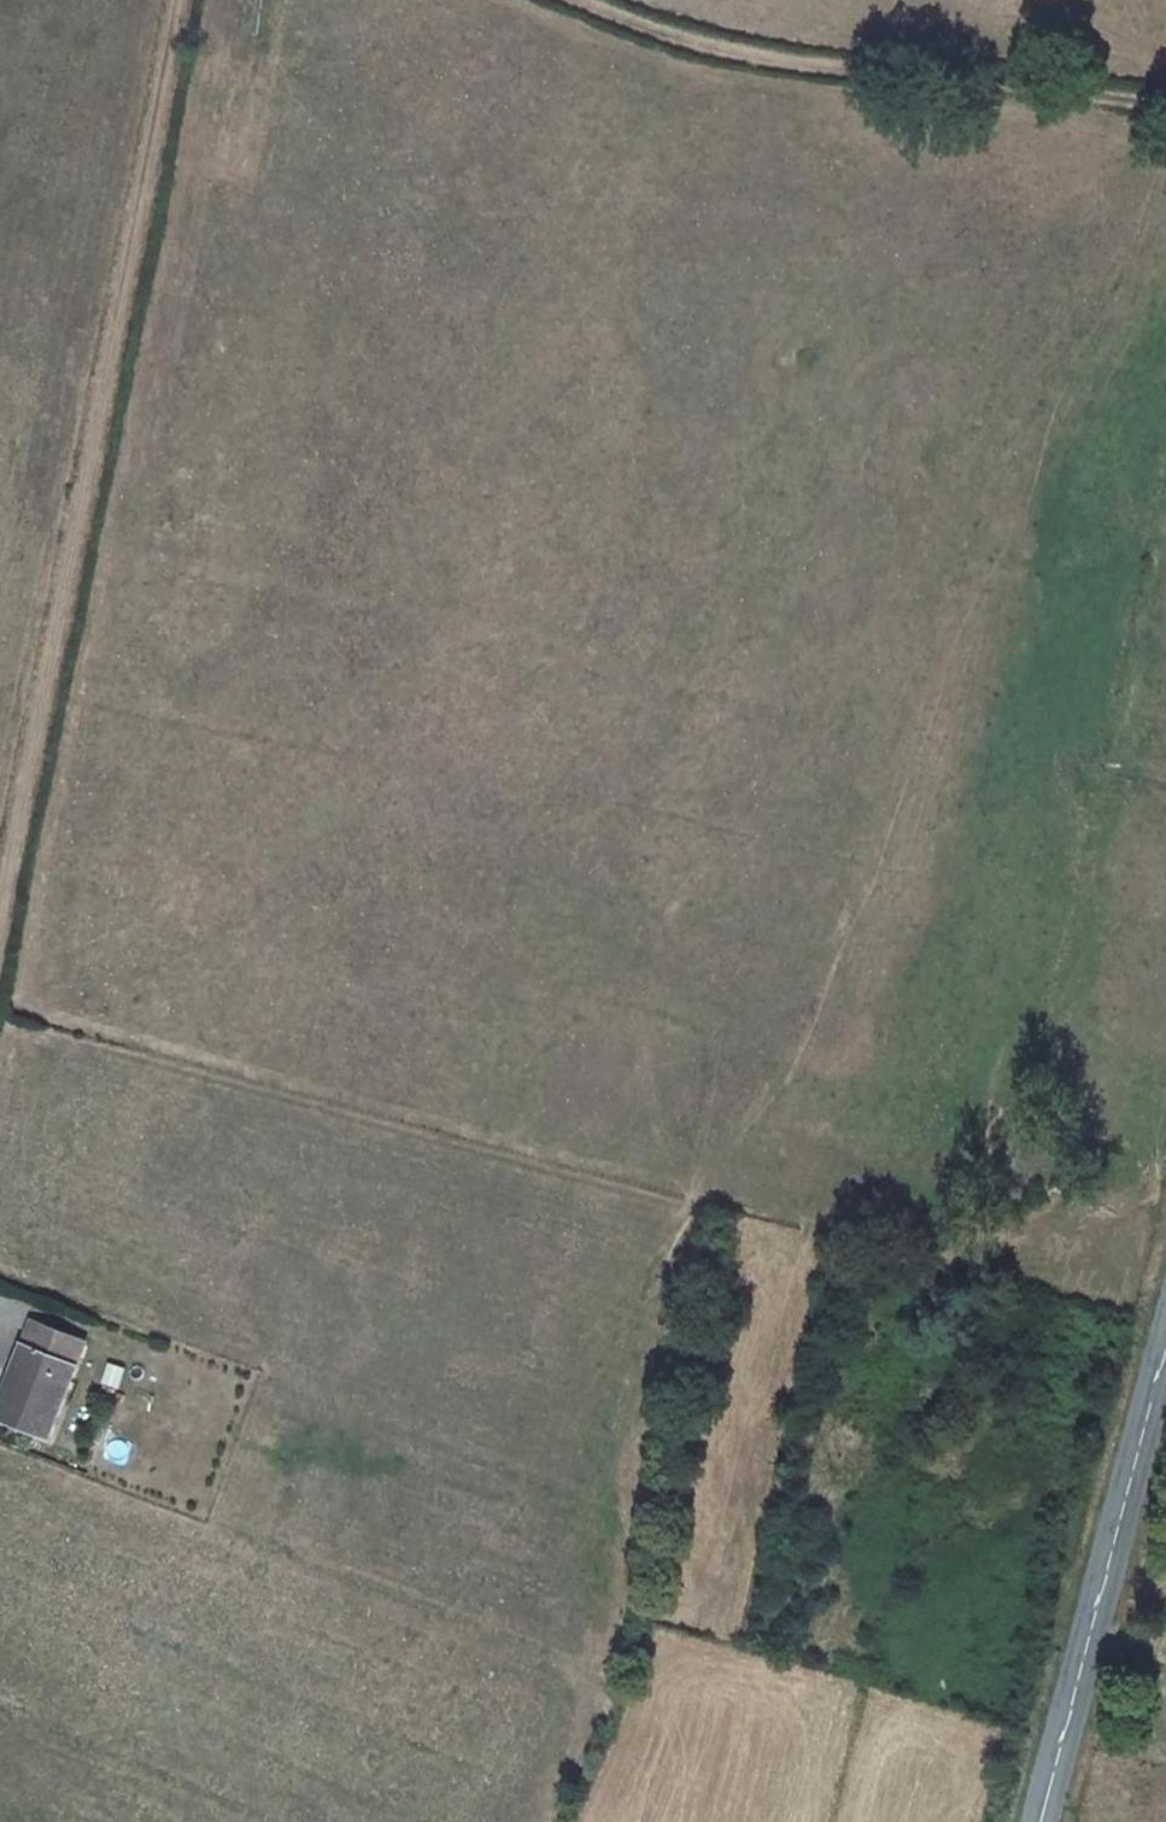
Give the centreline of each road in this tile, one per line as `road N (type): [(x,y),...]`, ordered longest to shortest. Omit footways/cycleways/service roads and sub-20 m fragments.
road 1 (track): [(177,0),(0,920)]
road 2 (track): [(583,0),(682,40),(753,56),(1165,102)]
road 3 (tertiary): [(1165,1344),(1040,1821)]

